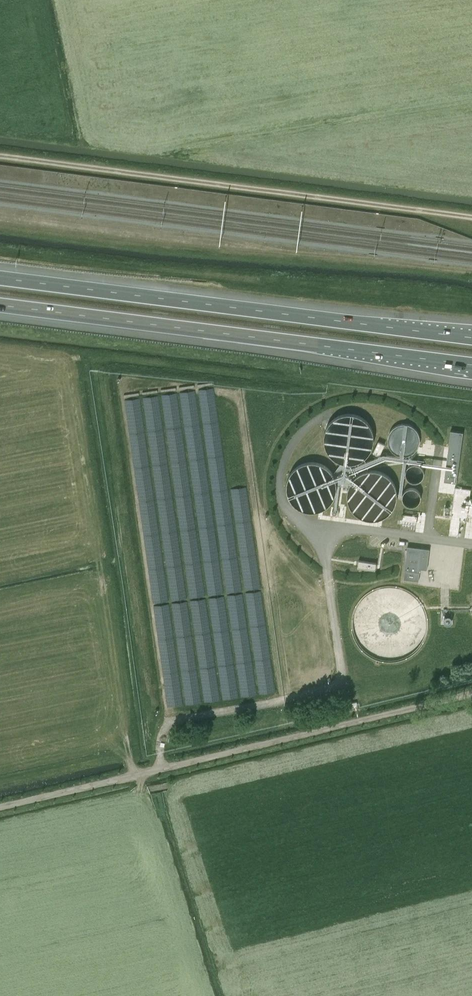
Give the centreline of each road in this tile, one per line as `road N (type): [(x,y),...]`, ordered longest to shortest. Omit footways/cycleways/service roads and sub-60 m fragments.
road 1 (unclassified): [(0,804),(471,691)]
road 2 (track): [(0,156),(471,217)]
road 3 (motorway): [(471,337),(0,277)]
road 4 (motorway): [(0,306),(471,366)]

